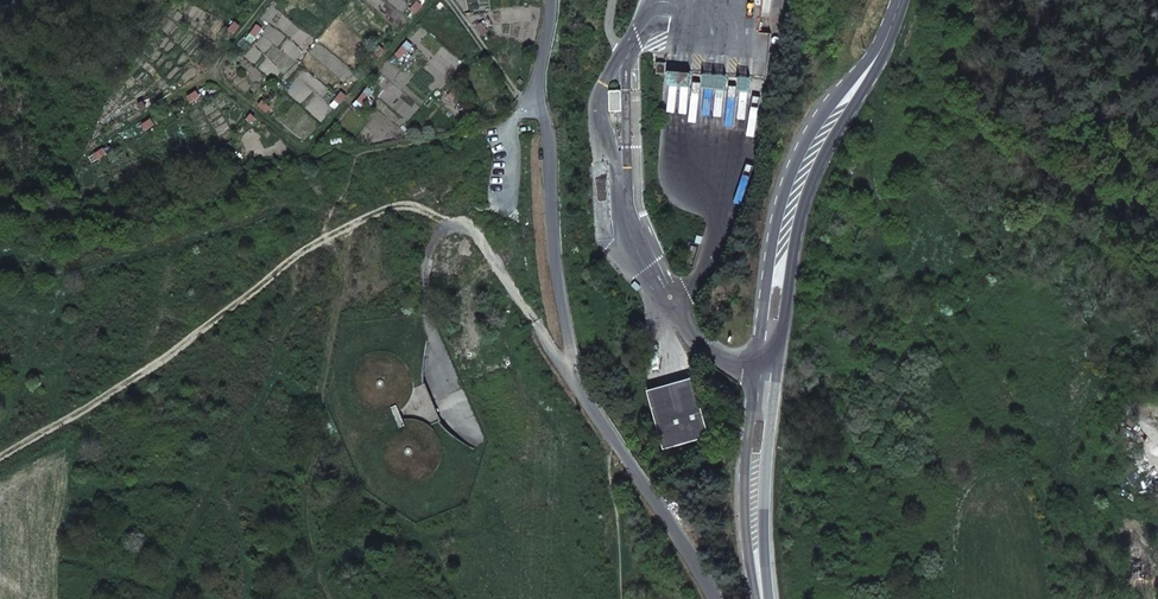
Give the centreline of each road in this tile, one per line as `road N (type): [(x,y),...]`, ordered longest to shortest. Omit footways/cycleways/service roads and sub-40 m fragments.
road 1 (unclassified): [(714,598),(569,372),(547,218),(547,143),(534,106),(551,0)]
road 2 (secondary): [(886,36),(811,129),(776,217),(744,529),(759,598)]
road 3 (secondary): [(767,598),(768,452),(799,212),(886,36)]
road 4 (track): [(449,225),(424,208),(394,207),(319,240),(167,359),(0,457)]
road 5 (track): [(214,72),(308,150),(433,0)]
road 6 (track): [(149,114),(214,72),(269,0)]
road 7 (track): [(450,0),(534,106)]

